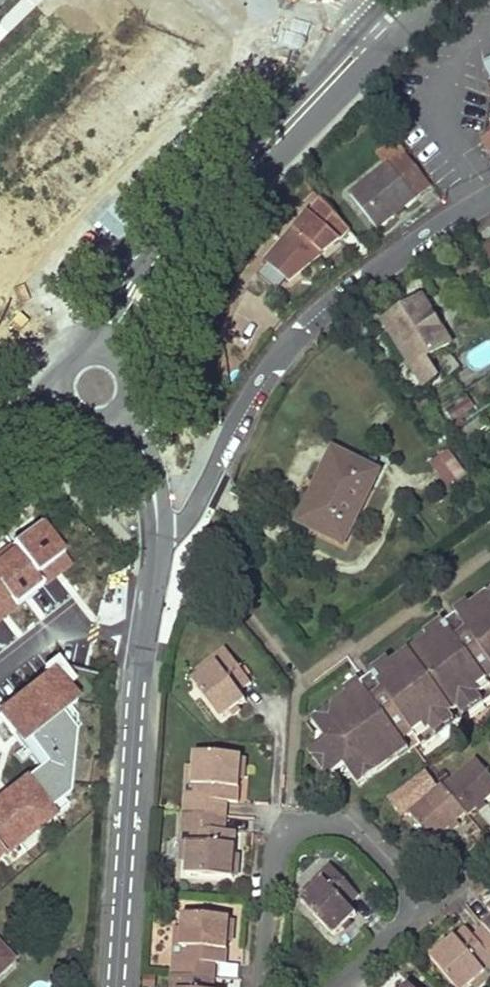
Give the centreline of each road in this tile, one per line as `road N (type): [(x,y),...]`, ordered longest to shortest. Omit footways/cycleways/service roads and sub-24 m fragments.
road 1 (residential): [(489,199),(313,320),(248,405),(193,507),(158,522)]
road 2 (tertiary): [(117,986),(135,711),(158,522)]
road 3 (tertiary): [(375,10),(159,241),(87,356)]
road 4 (tertiary): [(124,375),(150,296),(184,250),(399,34)]
road 5 (residential): [(282,812),(294,689),(489,554)]
road 6 (residential): [(331,986),(420,907),(348,821),(282,812)]
road 7 (residential): [(274,986),(267,958),(282,812)]

